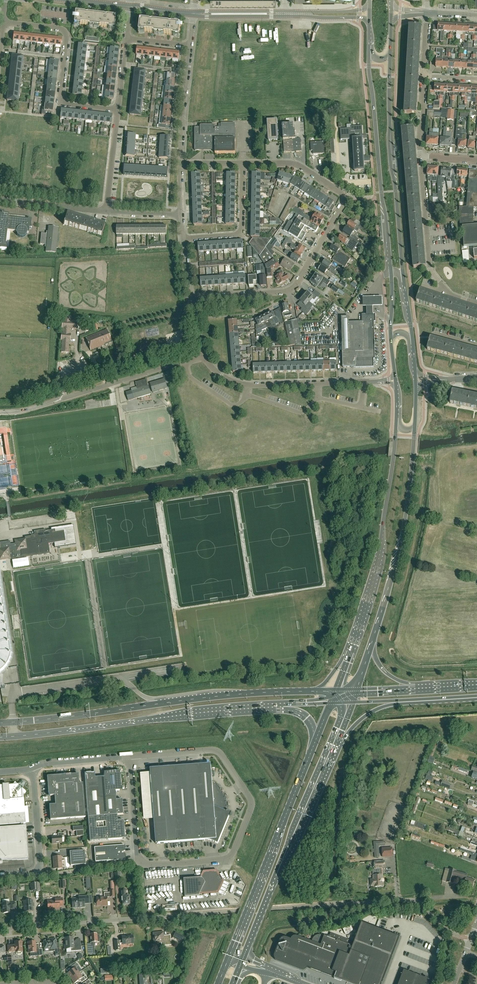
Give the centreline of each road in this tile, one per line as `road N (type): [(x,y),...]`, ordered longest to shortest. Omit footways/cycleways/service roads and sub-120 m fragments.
road 1 (residential): [(190,299),(289,290),(347,196),(294,163),(240,163)]
road 2 (primary): [(315,692),(0,723)]
road 3 (residential): [(140,865),(225,859),(251,806),(214,750),(130,757)]
road 4 (secondary): [(413,349),(388,143),(389,55)]
road 5 (secondary): [(369,51),(390,339)]
road 6 (primary): [(0,737),(280,706)]
road 7 (primary): [(242,961),(337,734)]
road 8 (secondary): [(396,417),(376,572),(351,651)]
road 9 (primary): [(317,738),(230,957)]
road 10 (secondary): [(370,645),(399,551),(415,426)]
road 11 (residential): [(118,110),(61,102),(63,29),(3,22)]
road 12 (unclassified): [(0,412),(184,361)]
road 13 (residential): [(476,303),(447,293),(430,270),(421,156)]
road 14 (residential): [(0,929),(168,917)]
road 15 (unclassified): [(0,878),(38,872),(32,770)]
road 16 (residential): [(182,234),(237,231),(240,163)]

